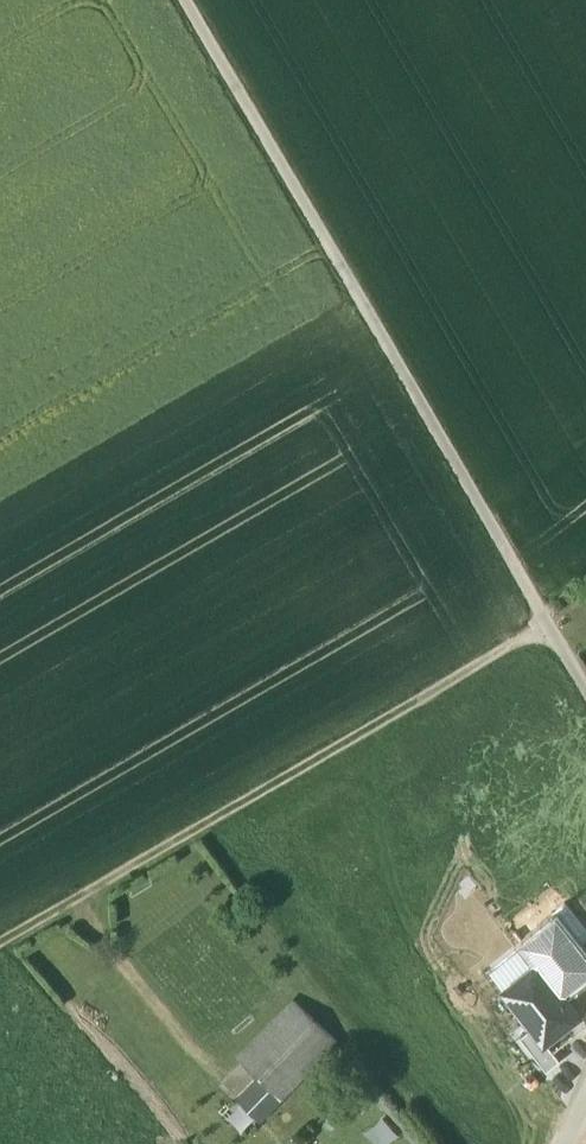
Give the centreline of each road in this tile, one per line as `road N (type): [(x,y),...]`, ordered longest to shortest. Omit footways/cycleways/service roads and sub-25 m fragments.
road 1 (track): [(182,0),(551,628)]
road 2 (track): [(551,628),(0,961)]

